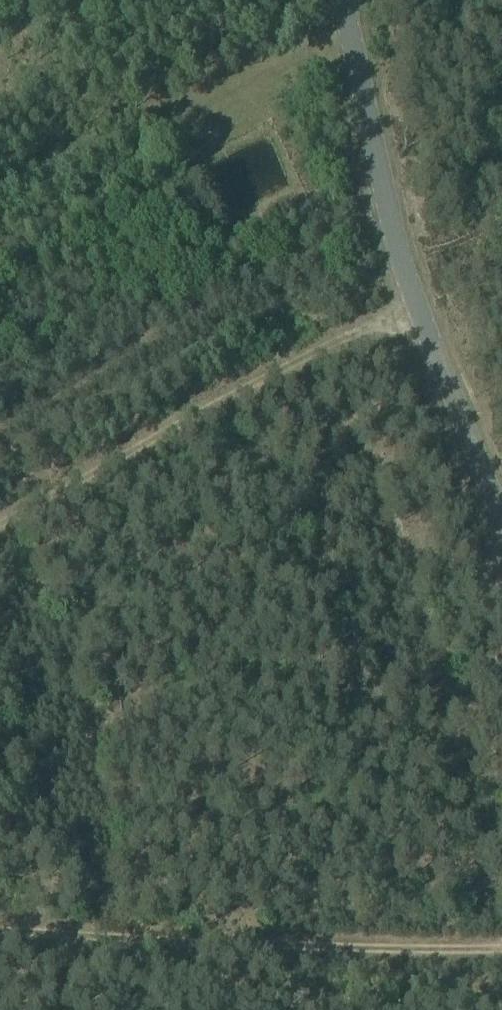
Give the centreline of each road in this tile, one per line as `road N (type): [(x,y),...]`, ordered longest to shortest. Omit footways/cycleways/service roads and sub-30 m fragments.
road 1 (track): [(0,931),(501,951)]
road 2 (track): [(421,315),(328,343),(0,524)]

